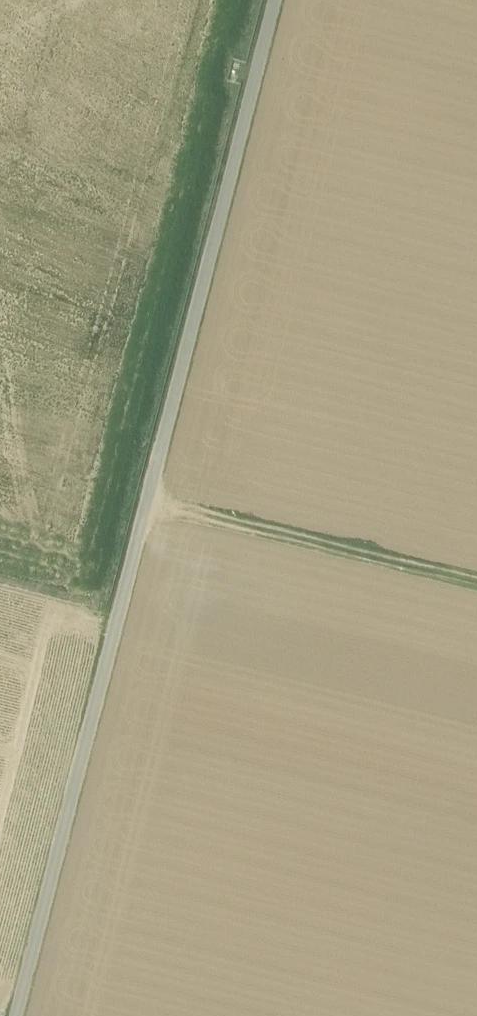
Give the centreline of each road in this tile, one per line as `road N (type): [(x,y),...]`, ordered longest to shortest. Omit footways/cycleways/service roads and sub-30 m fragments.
road 1 (track): [(17,1015),(277,0)]
road 2 (track): [(149,500),(476,583)]

